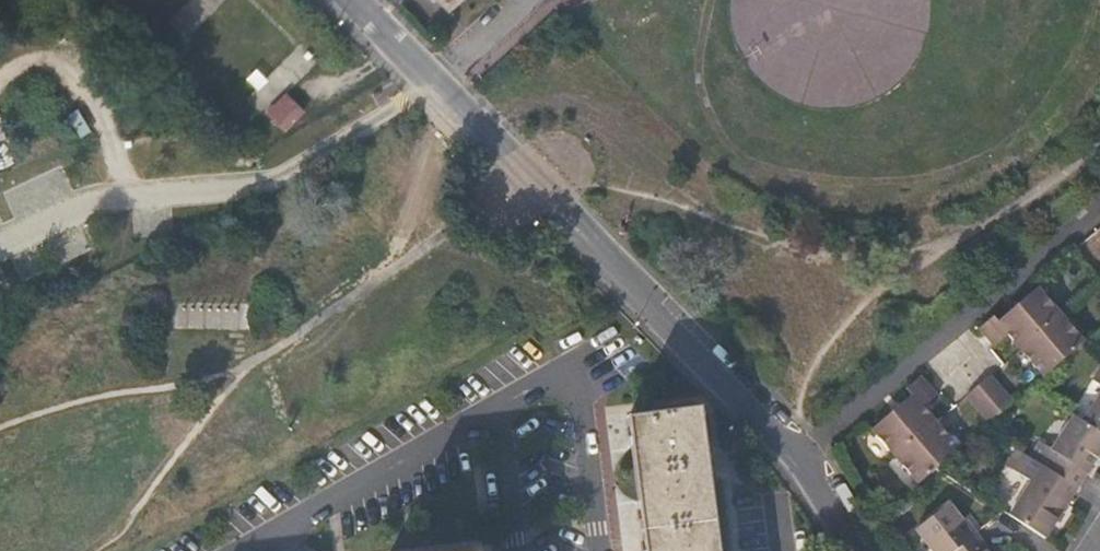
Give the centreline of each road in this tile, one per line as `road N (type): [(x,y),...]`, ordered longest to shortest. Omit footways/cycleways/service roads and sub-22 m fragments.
road 1 (residential): [(351,0),(799,457)]
road 2 (residential): [(799,457),(1099,211)]

